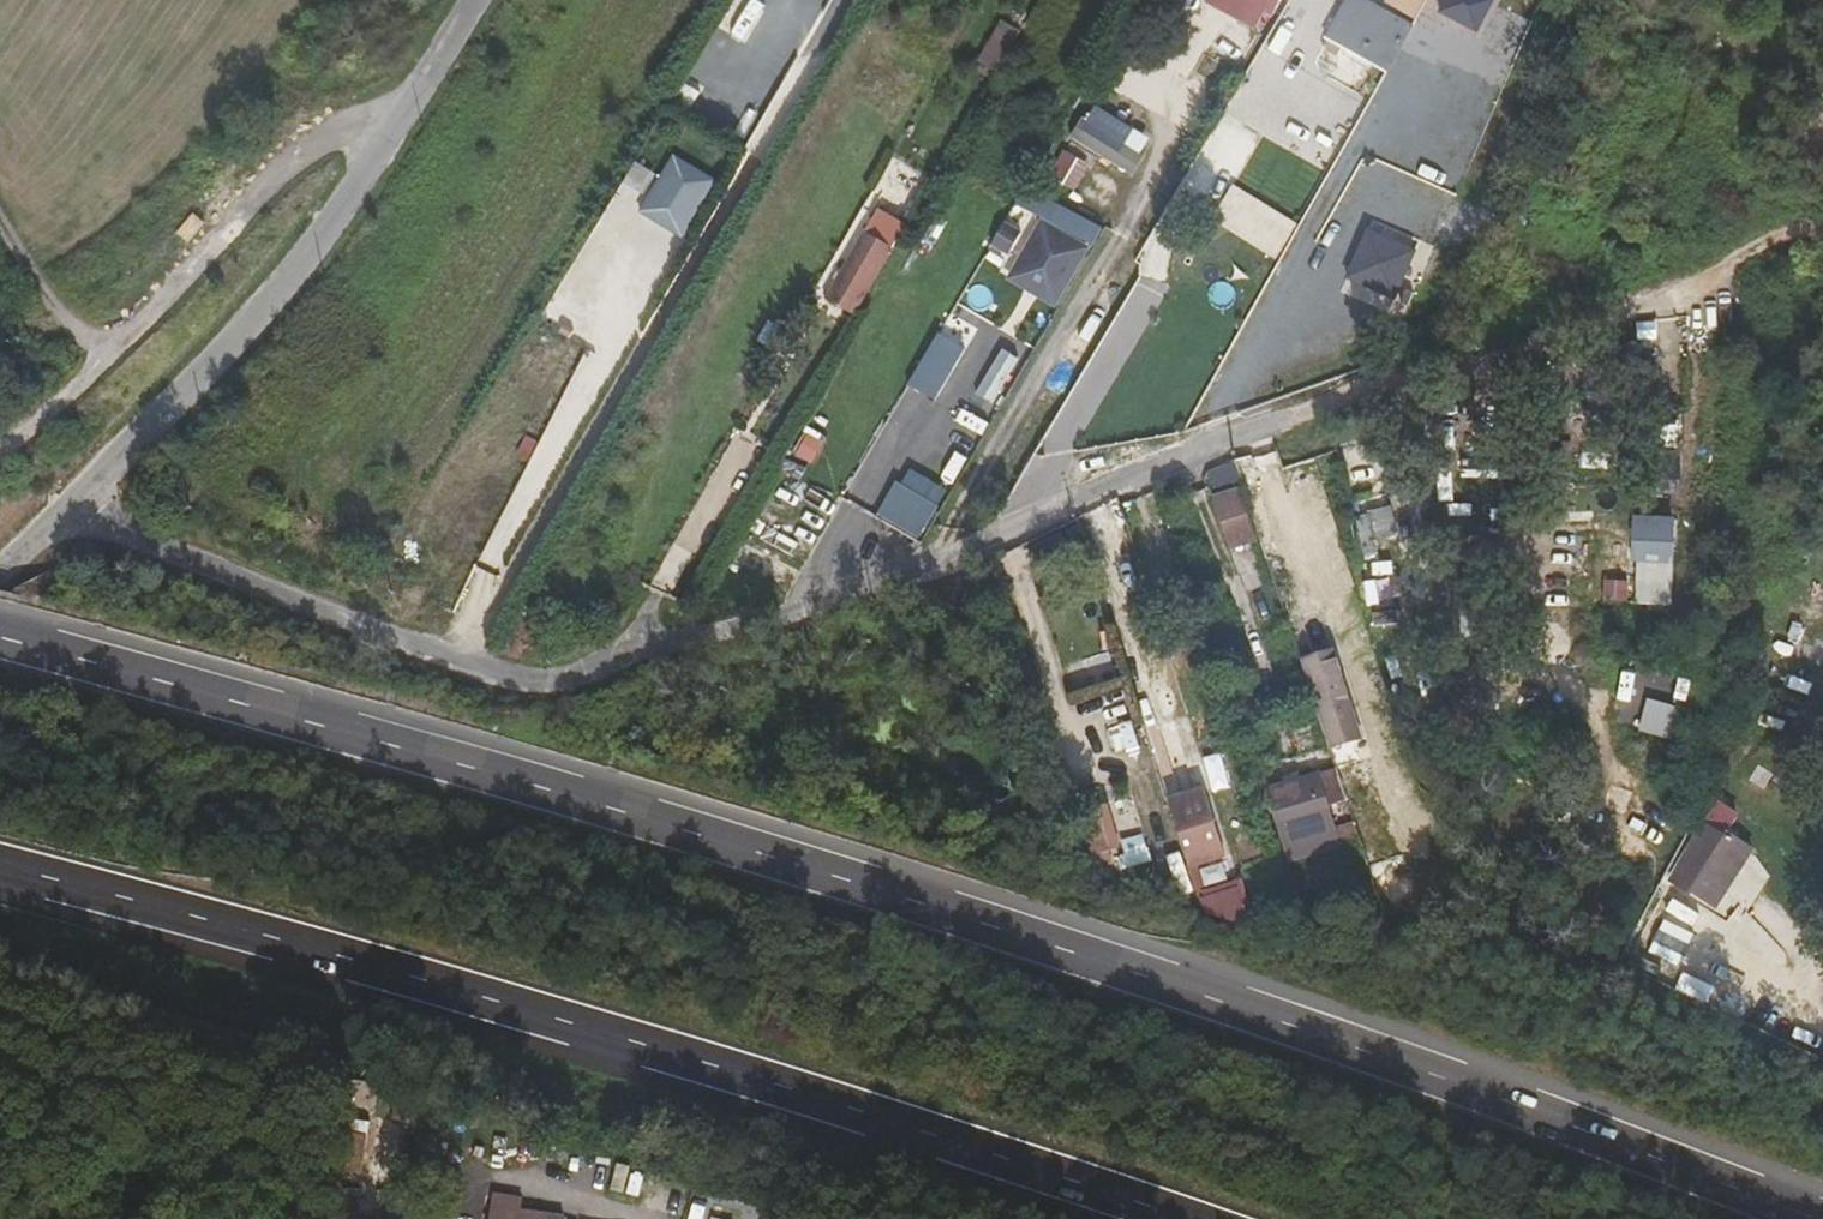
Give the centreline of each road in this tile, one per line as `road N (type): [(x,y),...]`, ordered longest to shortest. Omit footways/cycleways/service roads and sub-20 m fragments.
road 1 (trunk): [(1817,1218),(1342,1043),(1042,943),(397,747),(0,640)]
road 2 (unclassified): [(1563,330),(1273,423),(844,596),(515,684),(132,539),(65,504)]
road 3 (trunk): [(0,868),(668,1051),(1192,1218)]
road 4 (unclassified): [(466,0),(283,287),(65,504)]
road 5 (track): [(0,443),(101,351),(283,150),(403,103)]
road 6 (unclassified): [(188,1218),(0,1008)]
road 7 (track): [(1822,226),(1782,235),(1563,330)]
road 8 (track): [(101,351),(28,279),(0,237)]

